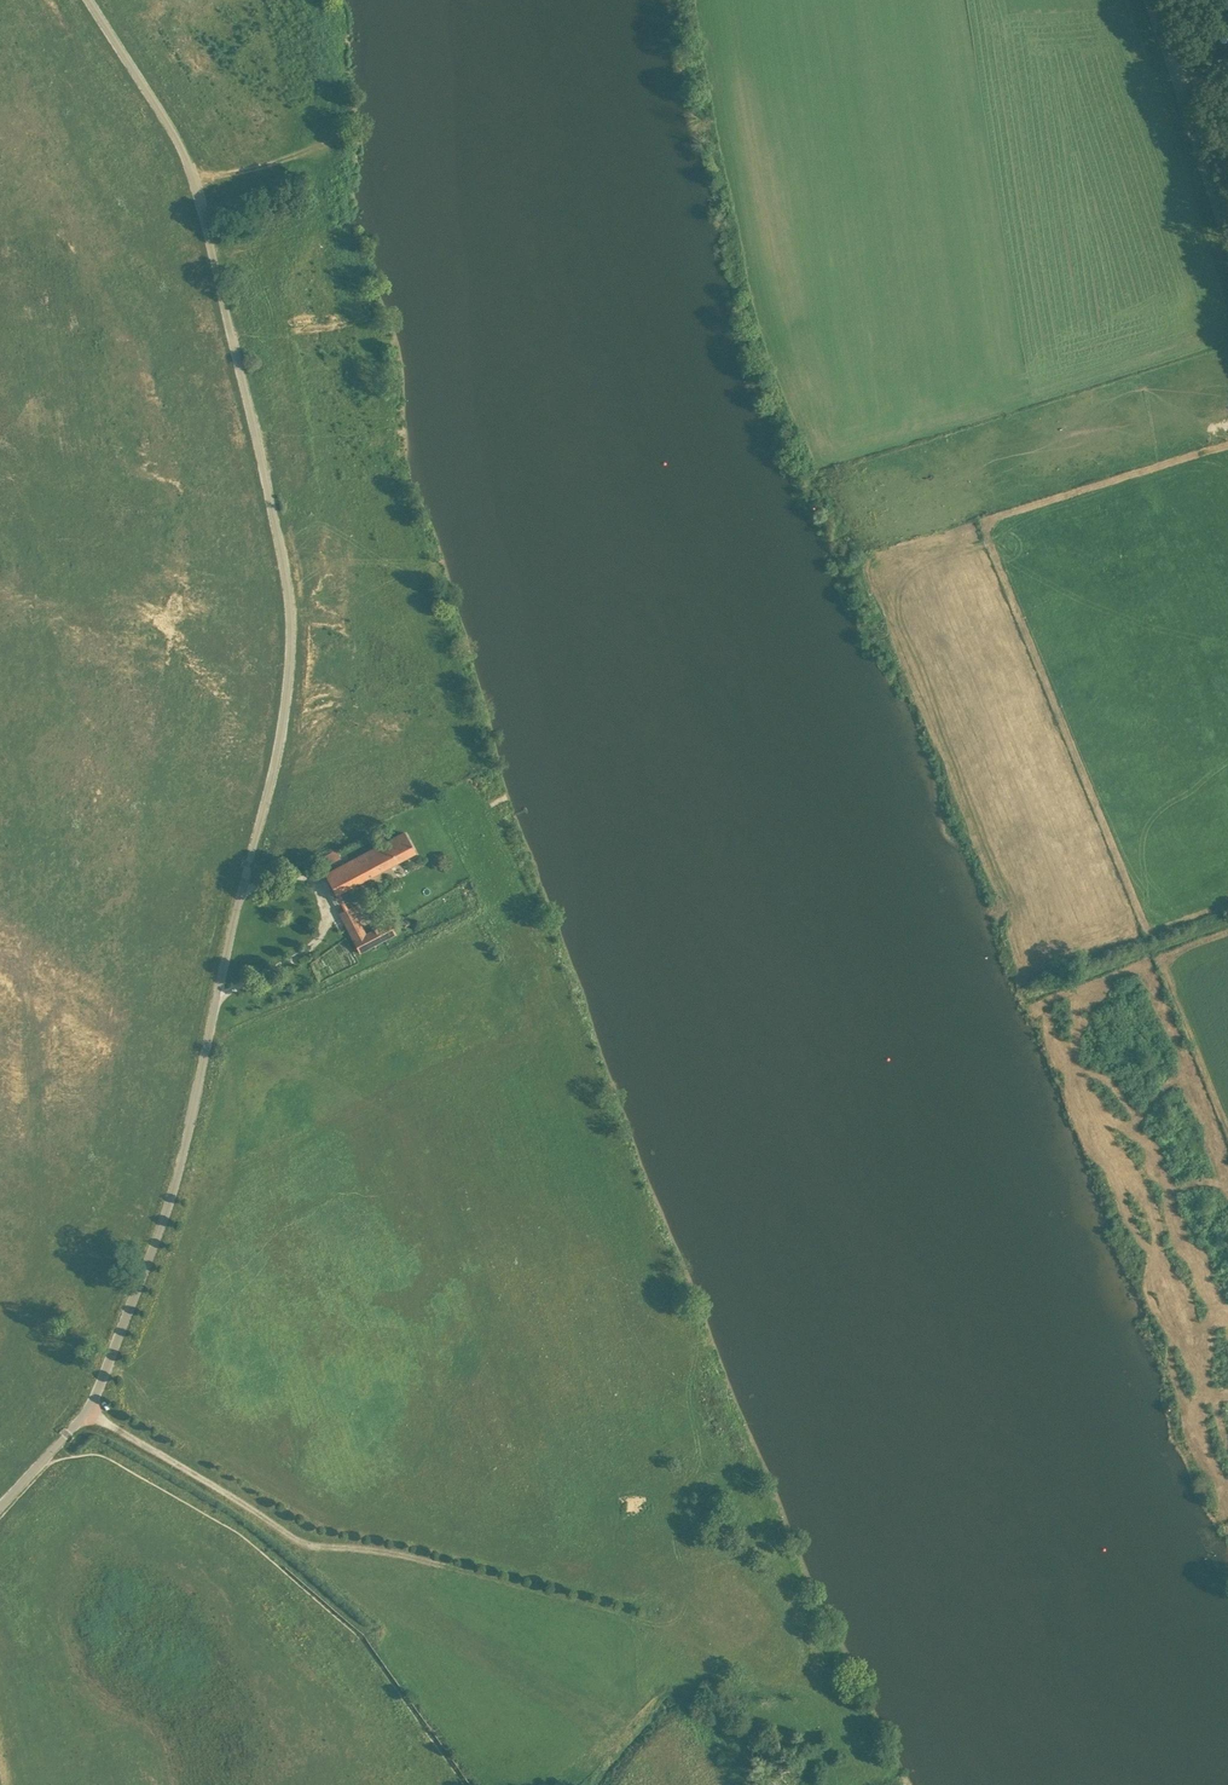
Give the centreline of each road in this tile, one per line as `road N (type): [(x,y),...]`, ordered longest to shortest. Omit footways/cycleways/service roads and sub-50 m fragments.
road 1 (unclassified): [(0,1507),(87,1411),(168,1210),(289,681),(292,609),(189,166),(92,0)]
road 2 (track): [(87,1411),(296,1540),(410,1557),(648,1621)]
road 3 (unclassified): [(1227,246),(1147,0)]

